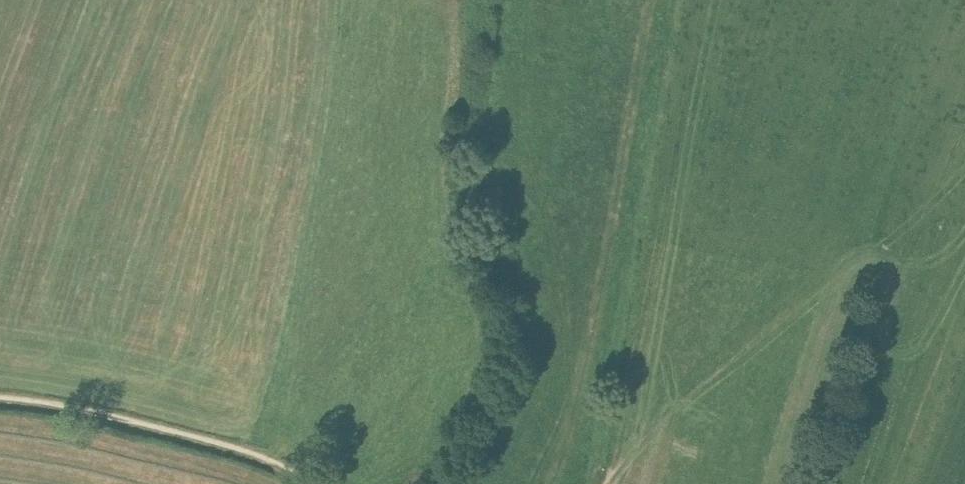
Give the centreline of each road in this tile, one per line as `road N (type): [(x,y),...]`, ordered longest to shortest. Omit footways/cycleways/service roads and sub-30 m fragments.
road 1 (track): [(0,399),(194,439),(313,483)]

